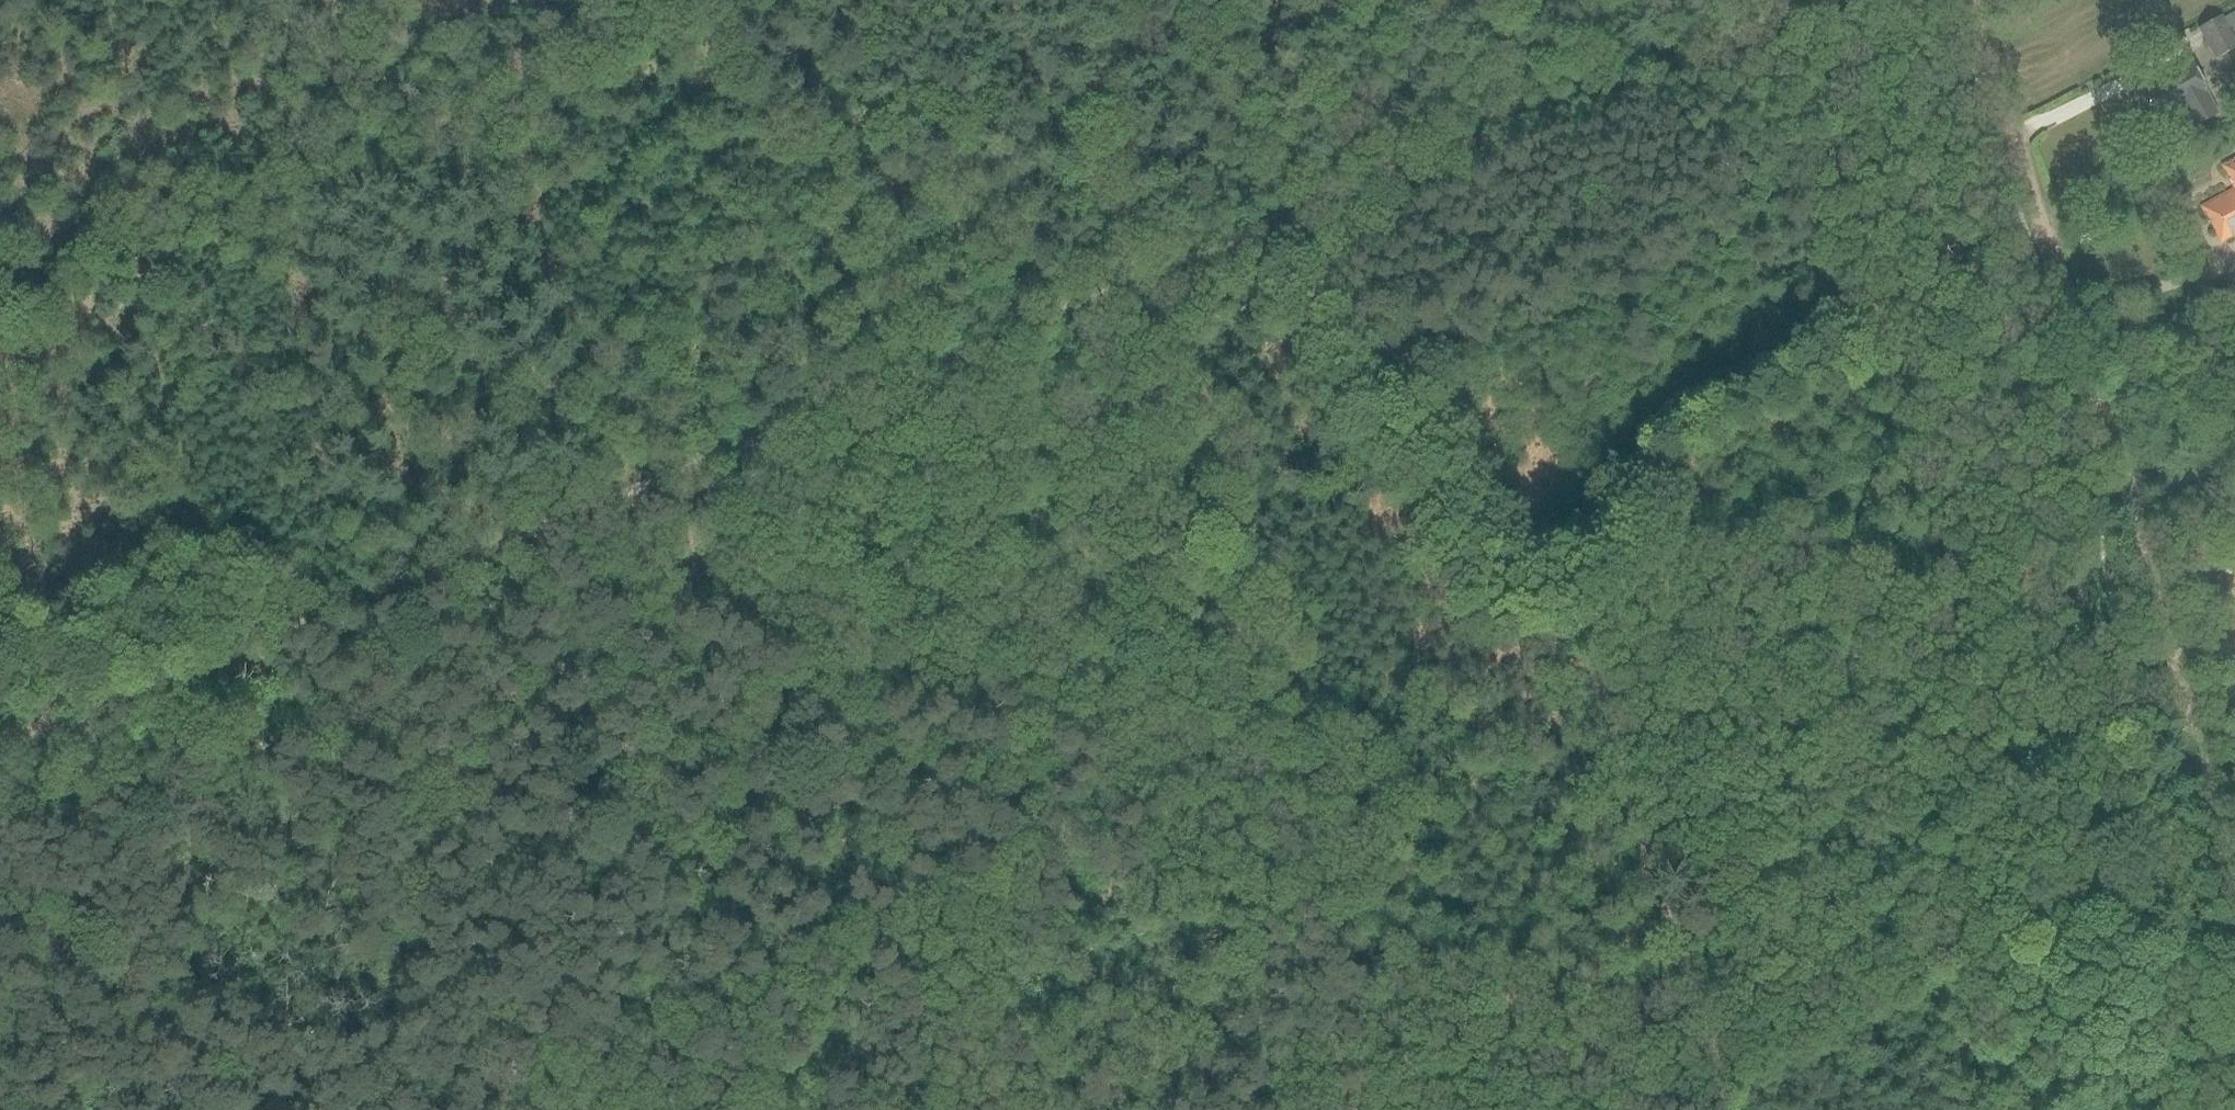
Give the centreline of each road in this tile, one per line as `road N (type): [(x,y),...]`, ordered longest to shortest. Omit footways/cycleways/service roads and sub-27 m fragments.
road 1 (track): [(2234,865),(1976,0)]

